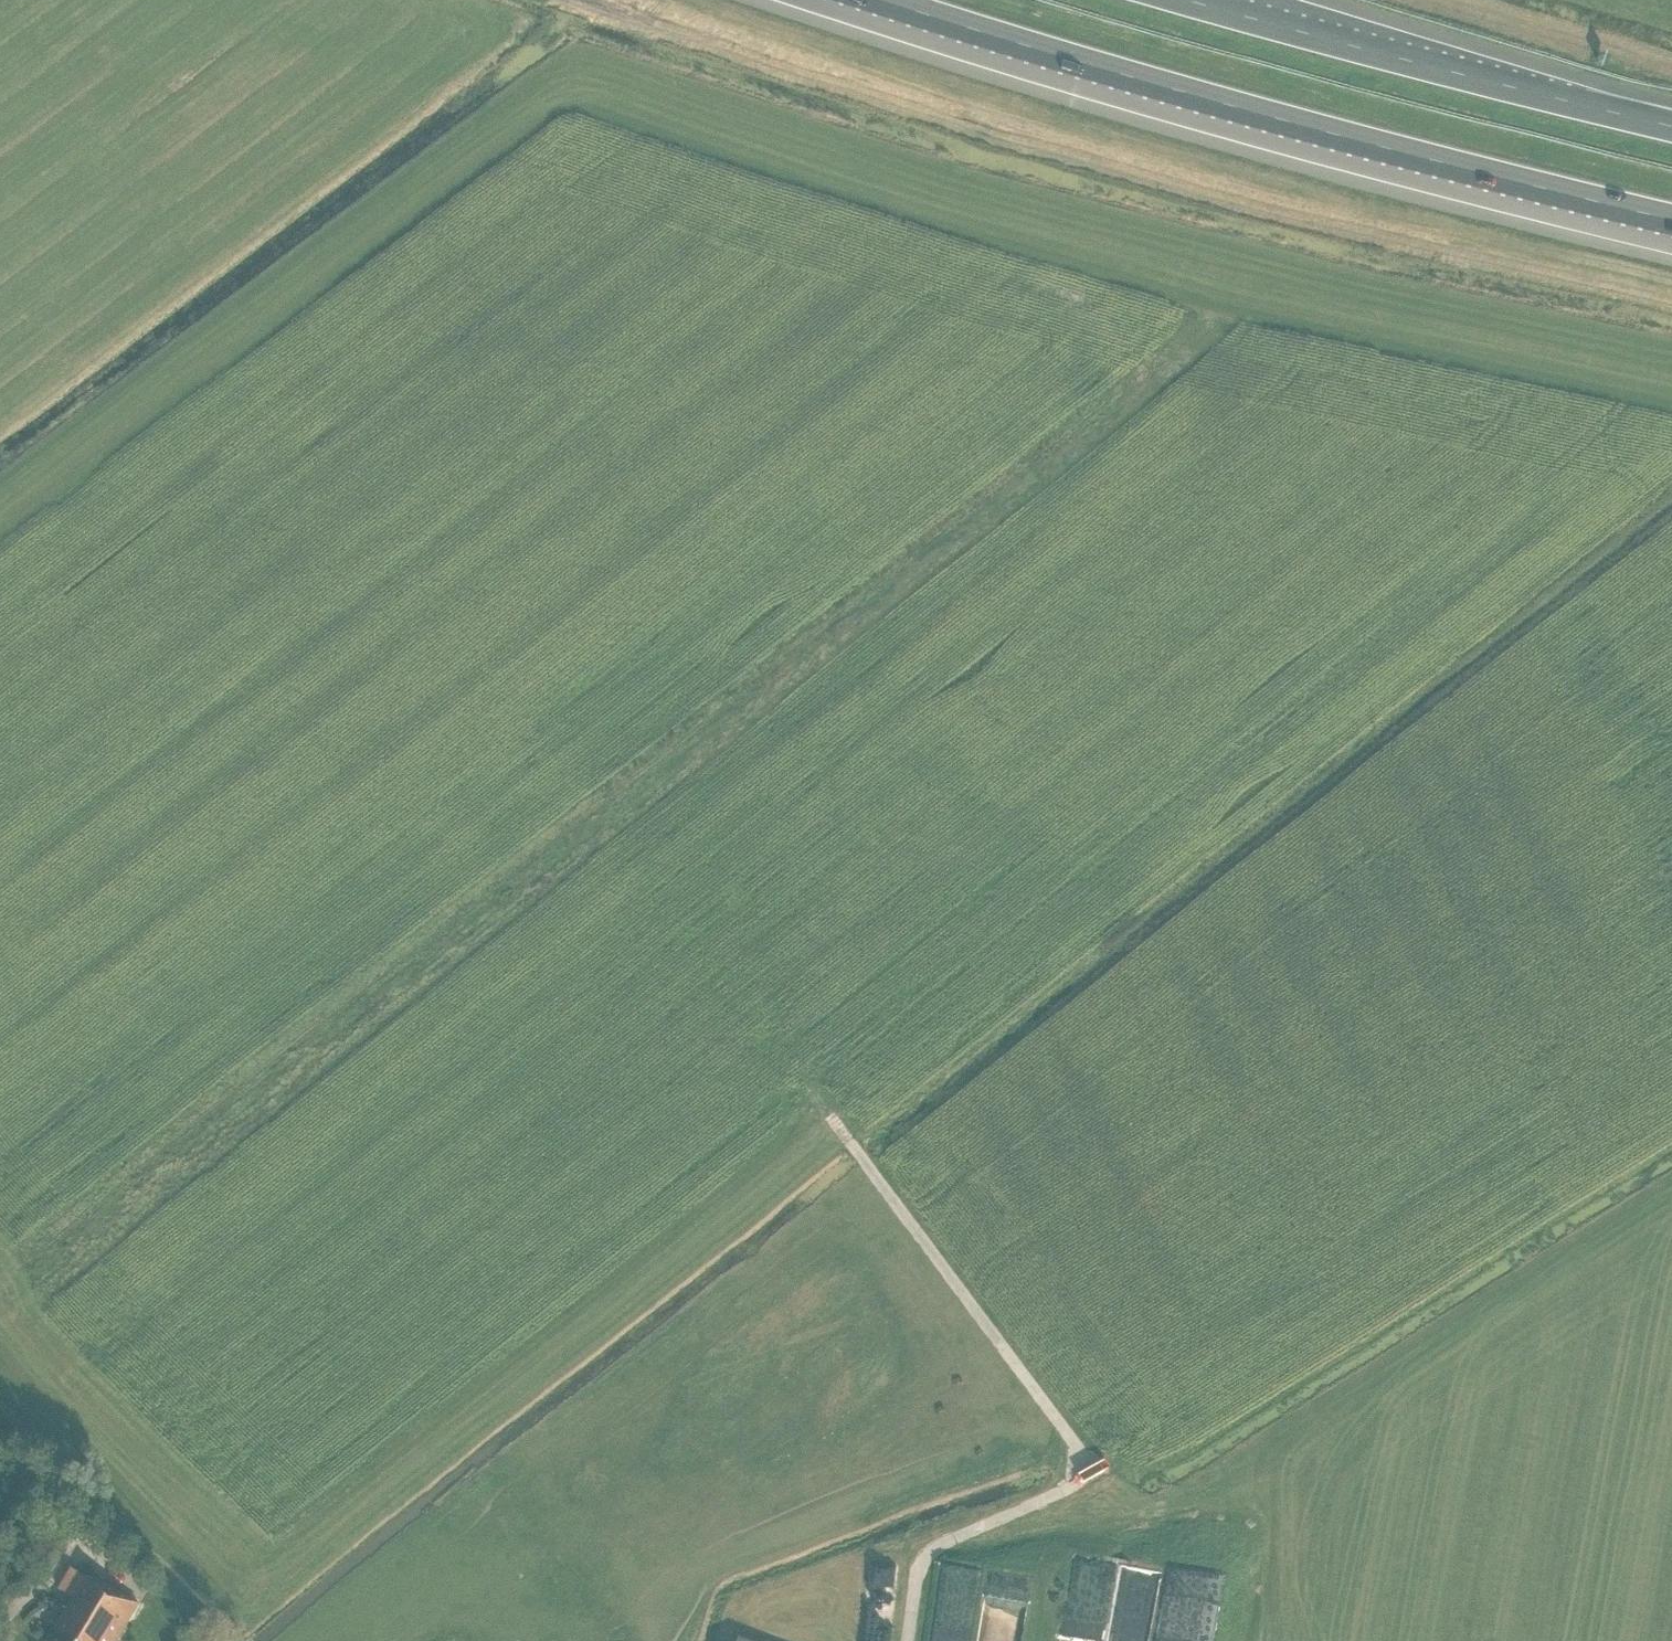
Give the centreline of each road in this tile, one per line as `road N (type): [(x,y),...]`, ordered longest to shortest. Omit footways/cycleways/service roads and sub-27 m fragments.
road 1 (motorway): [(877,0),(1127,86),(1330,143),(1671,226)]
road 2 (motorway): [(1671,124),(1192,0)]

